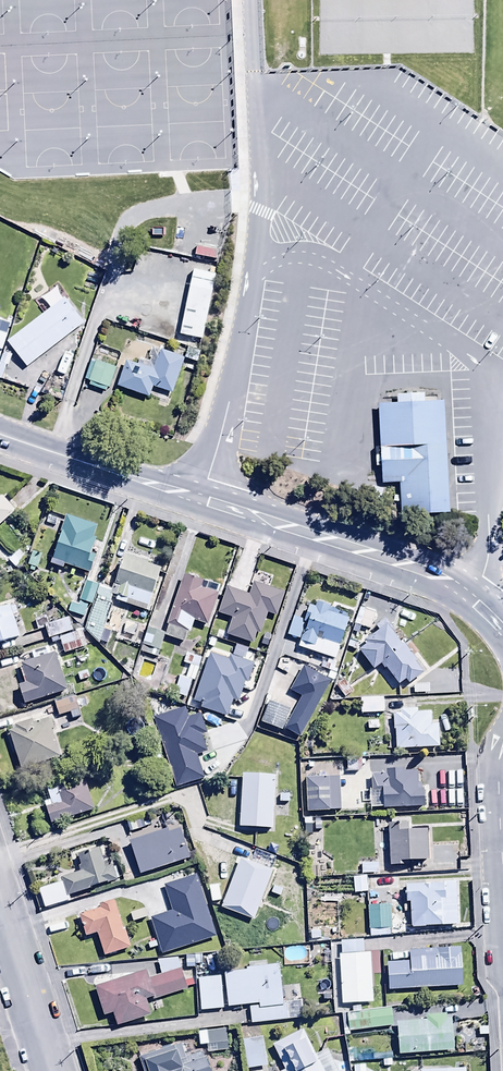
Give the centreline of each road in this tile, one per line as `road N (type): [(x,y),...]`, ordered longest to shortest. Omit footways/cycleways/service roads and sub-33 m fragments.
road 1 (tertiary): [(0,437),(415,573),(472,604),(502,639)]
road 2 (residential): [(53,1070),(0,905)]

